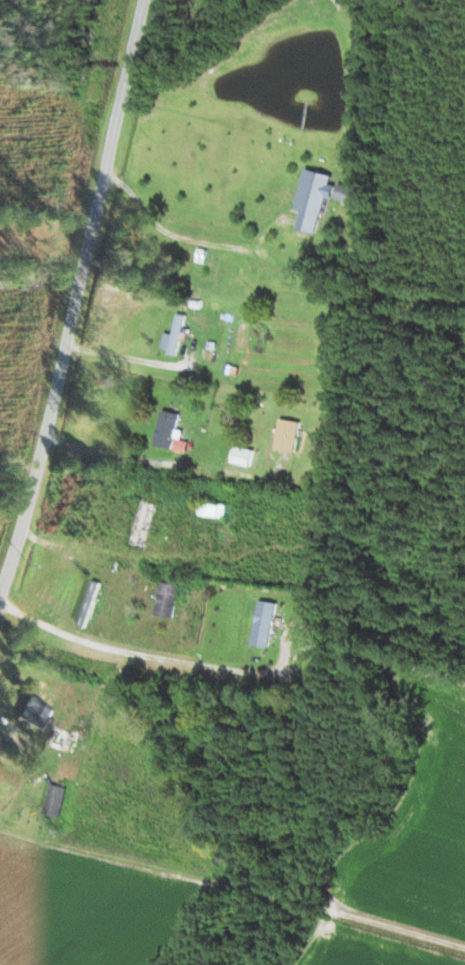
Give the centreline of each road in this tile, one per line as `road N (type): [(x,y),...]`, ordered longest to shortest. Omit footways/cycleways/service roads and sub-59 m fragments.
road 1 (tertiary): [(0,590),(37,470),(145,0)]
road 2 (residential): [(37,470),(170,456),(312,415),(451,343)]

